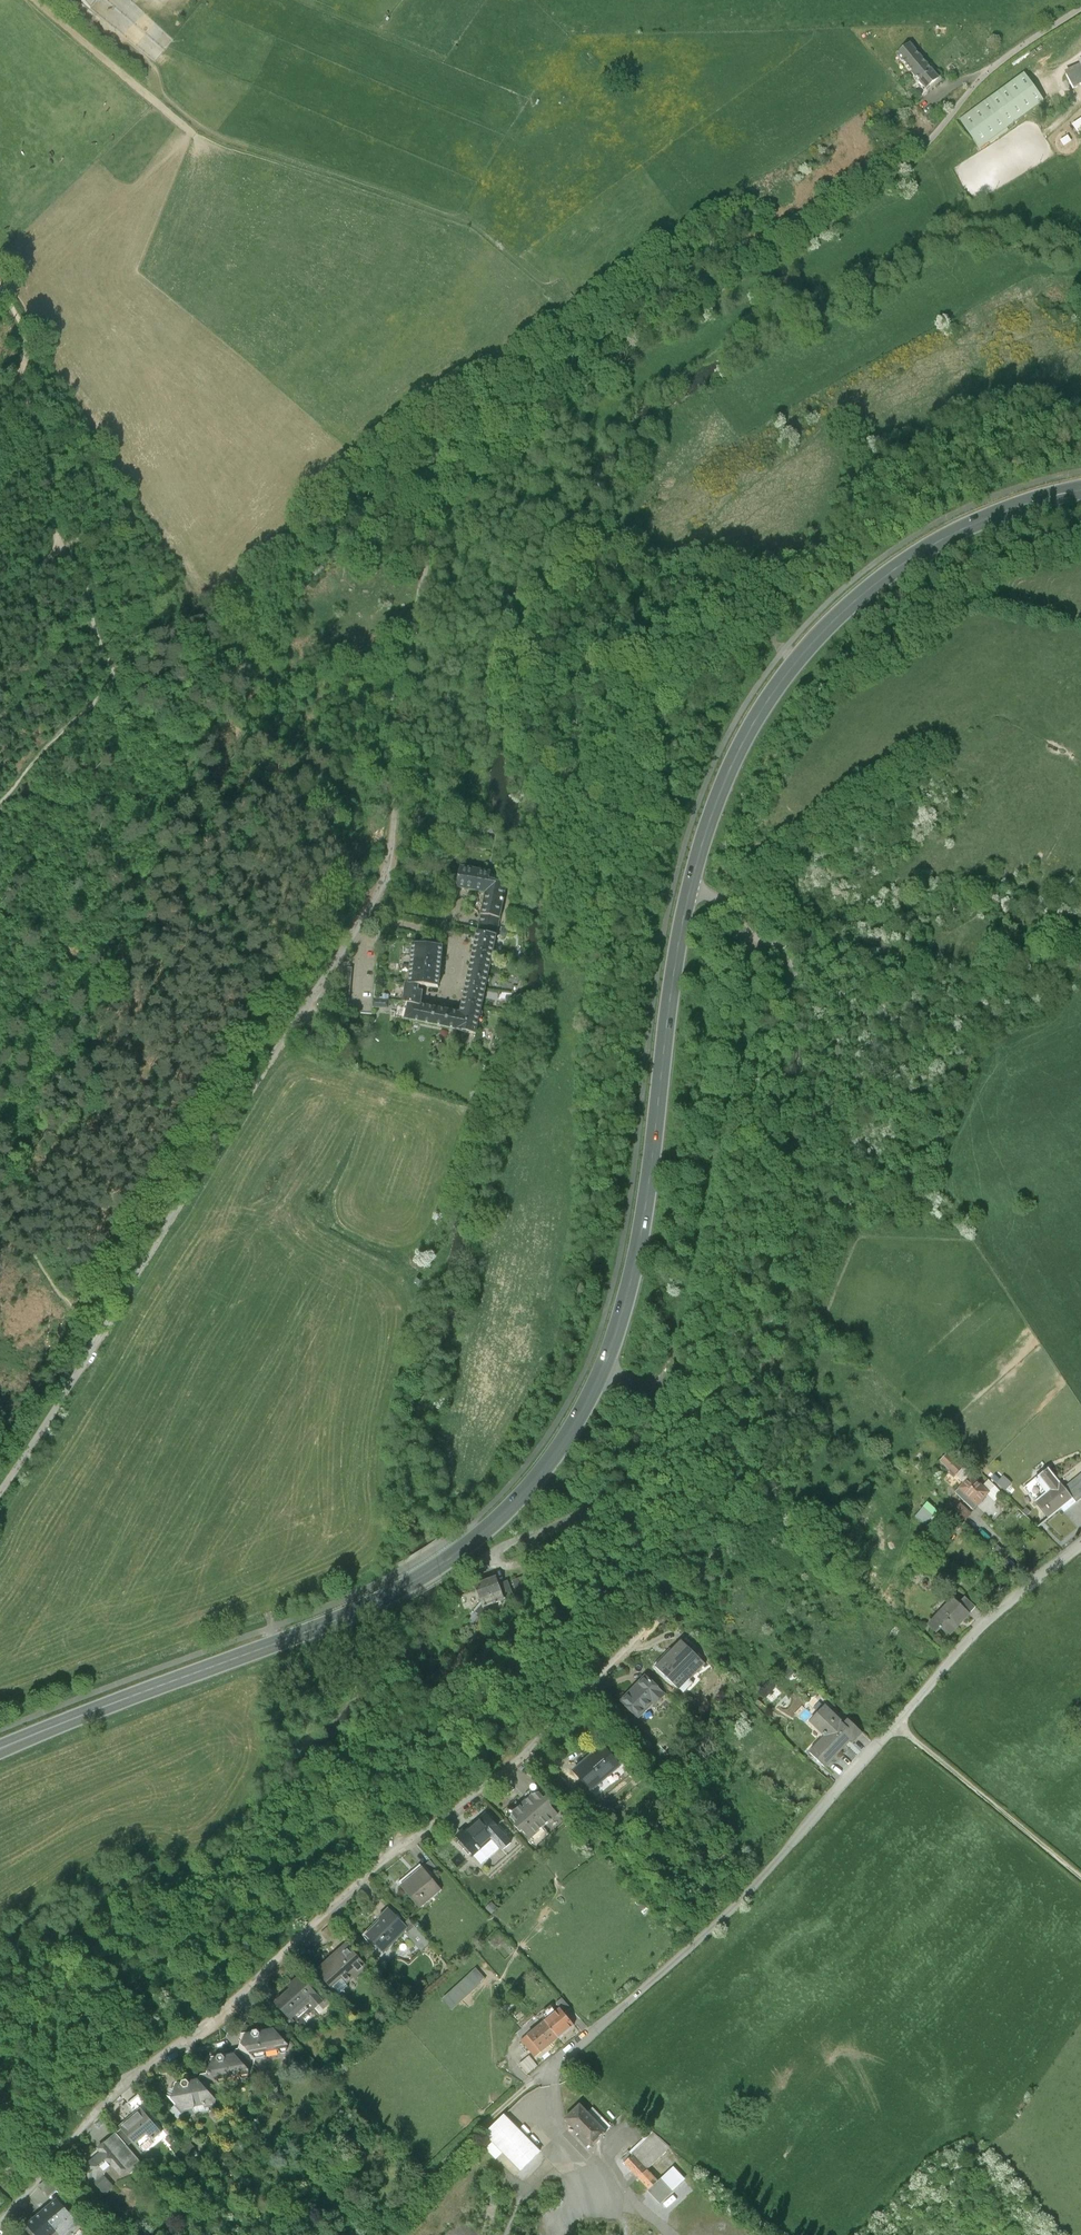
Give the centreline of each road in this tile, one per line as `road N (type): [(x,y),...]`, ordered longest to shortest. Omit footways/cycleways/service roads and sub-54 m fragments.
road 1 (unclassified): [(1080,8),(1000,61),(926,144),(804,241),(609,341),(472,467),(438,519),(415,614),(391,840),(375,883),(0,1492)]
road 2 (residential): [(691,892),(731,910),(747,940),(792,951),(803,1207),(784,1419),(771,1468),(669,1617),(513,1766),(396,1851),(243,1996),(128,2084),(0,2225)]
road 3 (primary): [(691,892),(630,1287),(605,1369),(556,1455),(487,1529),(406,1586),(0,1749)]
road 4 (unclassified): [(1080,1544),(977,1632),(717,1924),(544,2076)]
road 5 (primary): [(1080,488),(935,542),(836,613),(745,737),(691,892)]
road 6 (track): [(667,1384),(747,1019),(747,940)]
road 7 (track): [(175,609),(128,499),(0,299)]
road 8 (track): [(0,373),(32,351),(26,412),(63,562)]
road 9 (track): [(1080,1877),(895,1724)]
road 10 (track): [(381,2234),(544,2076)]
road 11 (track): [(472,467),(575,299)]
road 12 (track): [(0,798),(112,682)]
road 13 (track): [(63,562),(112,682)]

